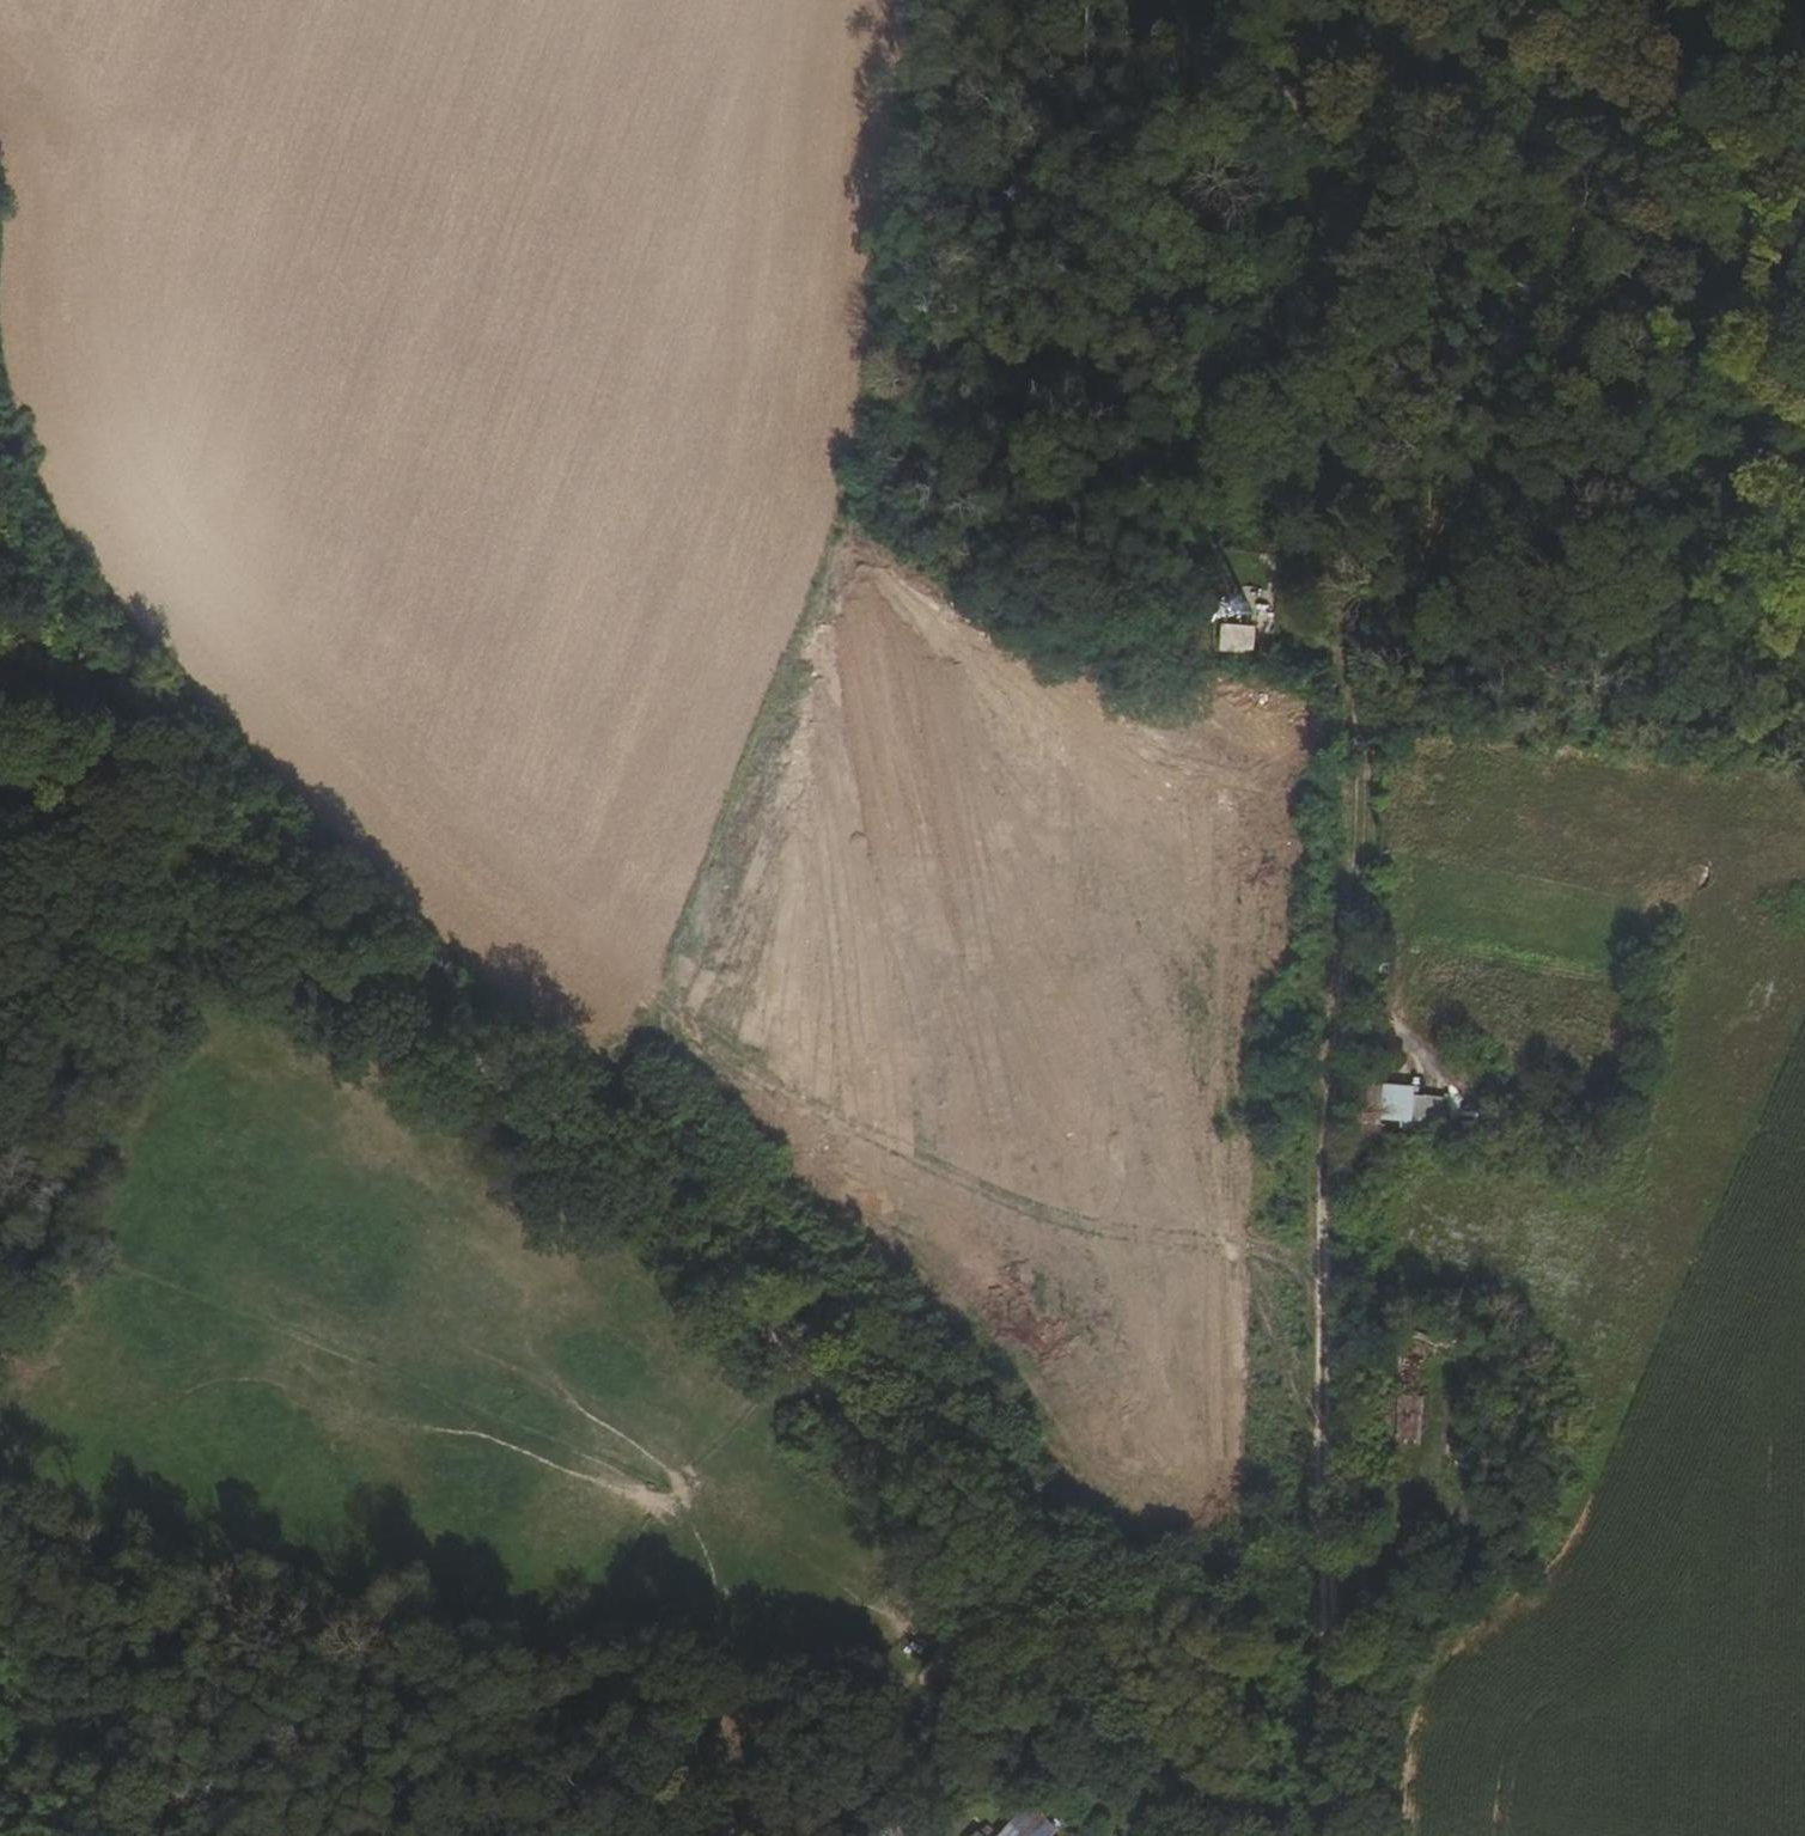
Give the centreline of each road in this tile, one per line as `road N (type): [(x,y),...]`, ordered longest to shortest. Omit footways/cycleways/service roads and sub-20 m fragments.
road 1 (track): [(1321,1835),(1321,1499),(1357,693),(1301,157),(1257,51),(1214,0)]
road 2 (track): [(0,605),(242,849),(559,1121),(1006,1588),(1150,1835)]

